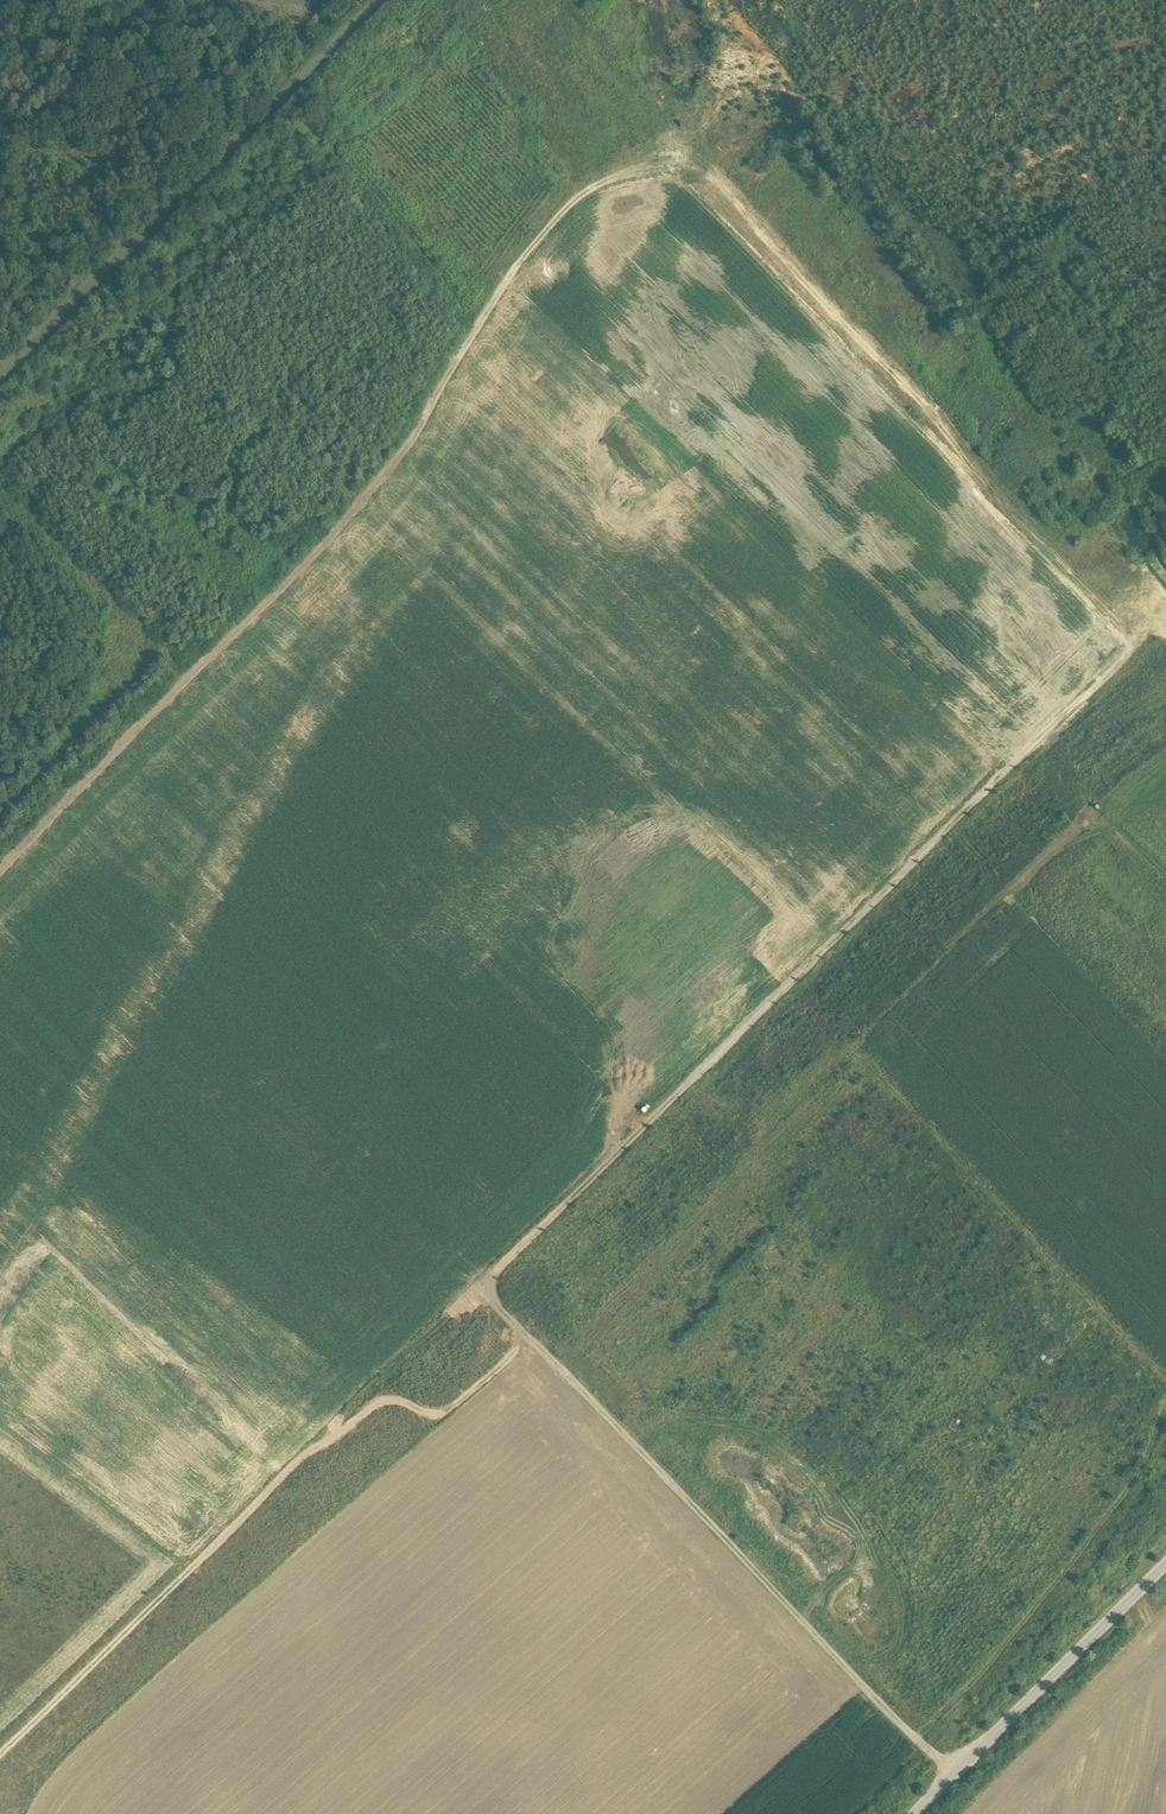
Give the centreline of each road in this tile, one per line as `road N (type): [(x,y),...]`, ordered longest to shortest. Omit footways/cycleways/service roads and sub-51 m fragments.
road 1 (track): [(382,0),(0,376)]
road 2 (track): [(1165,1570),(922,1813)]

